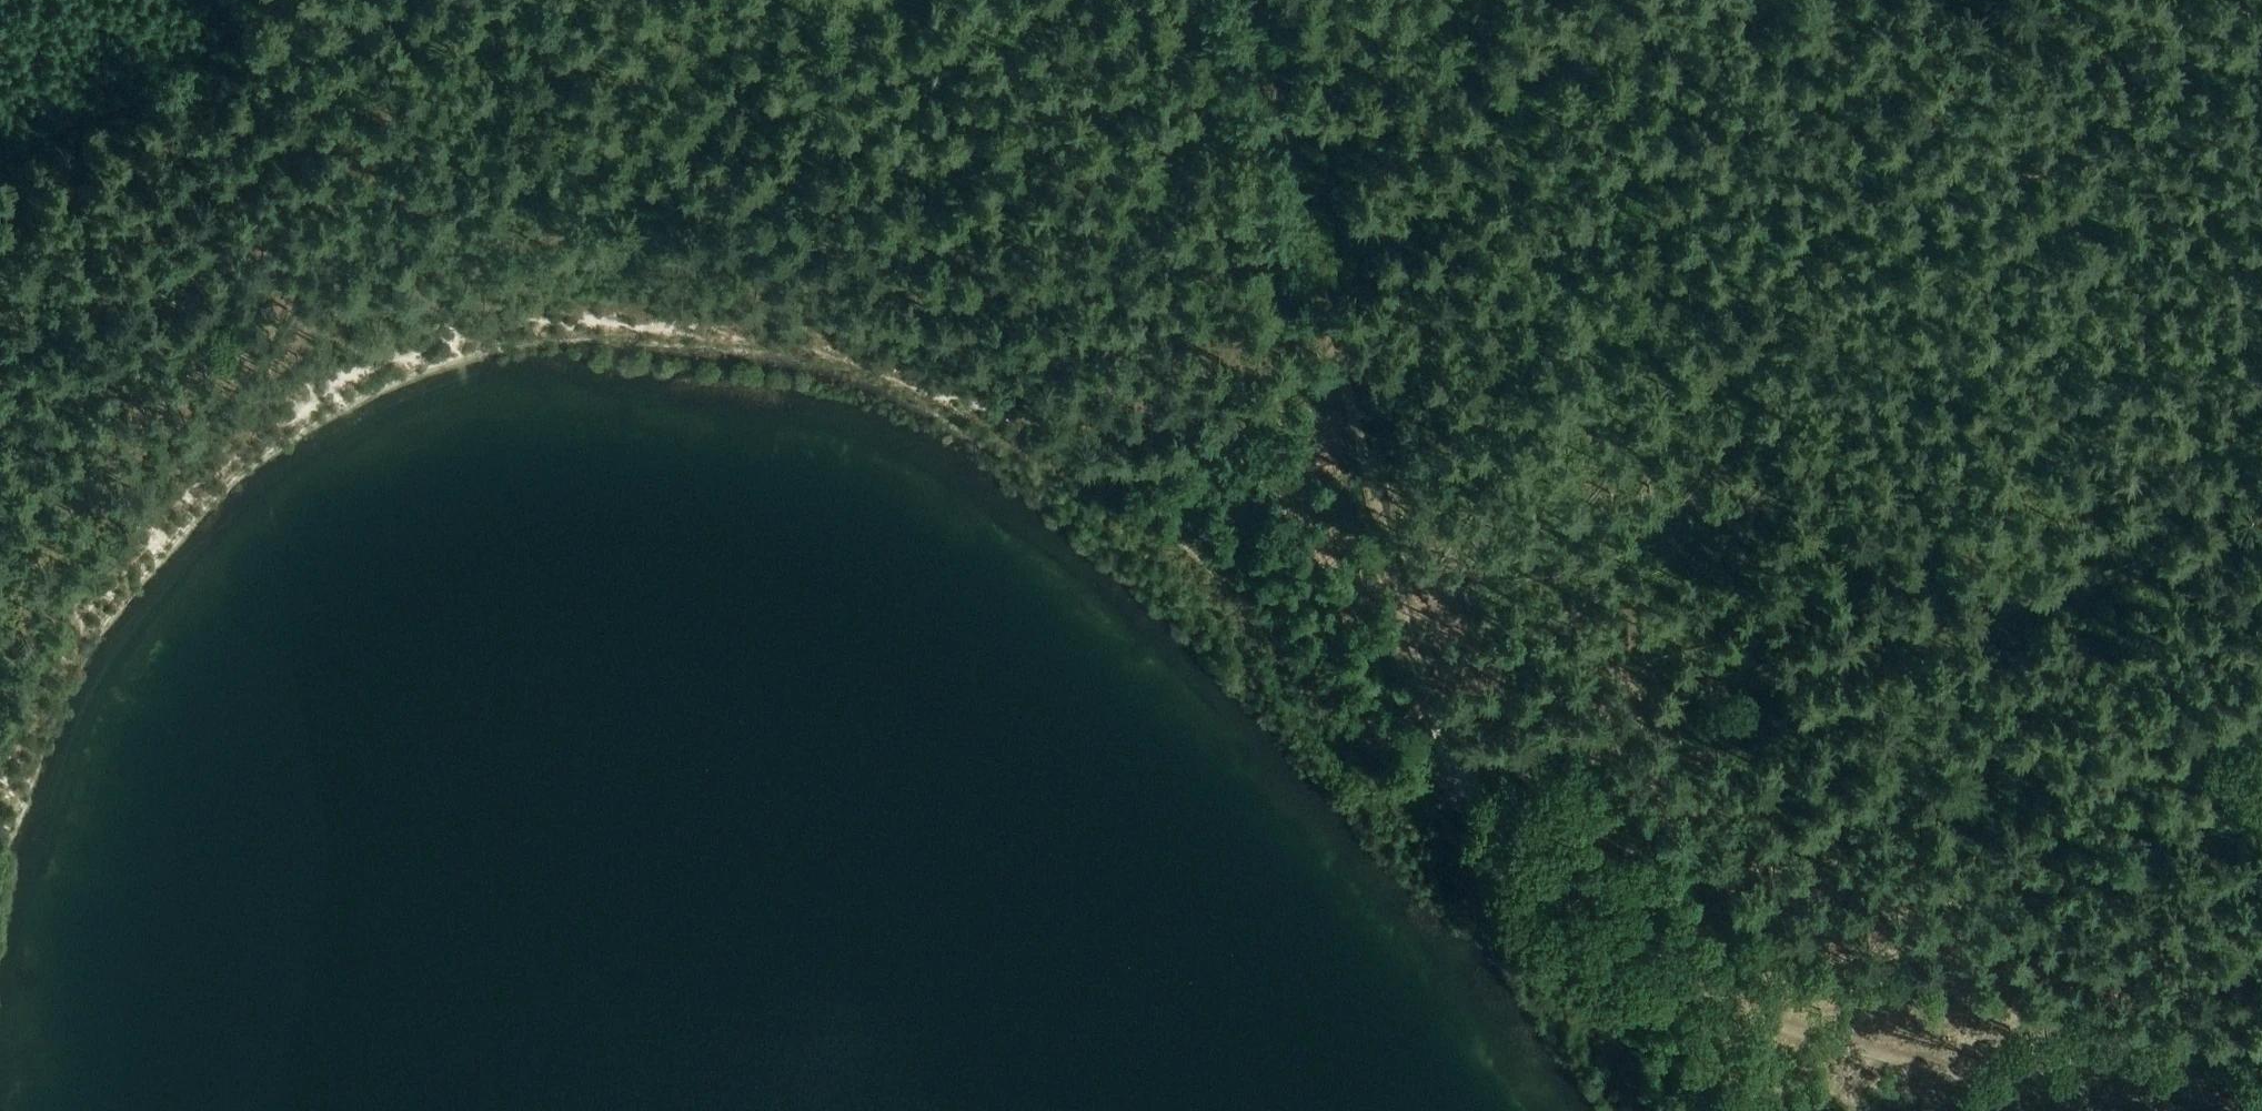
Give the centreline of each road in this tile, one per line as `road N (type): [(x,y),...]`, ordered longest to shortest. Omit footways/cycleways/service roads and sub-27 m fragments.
road 1 (track): [(1244,0),(1420,699),(1458,782),(1755,1012),(1823,1037),(2121,1110)]

